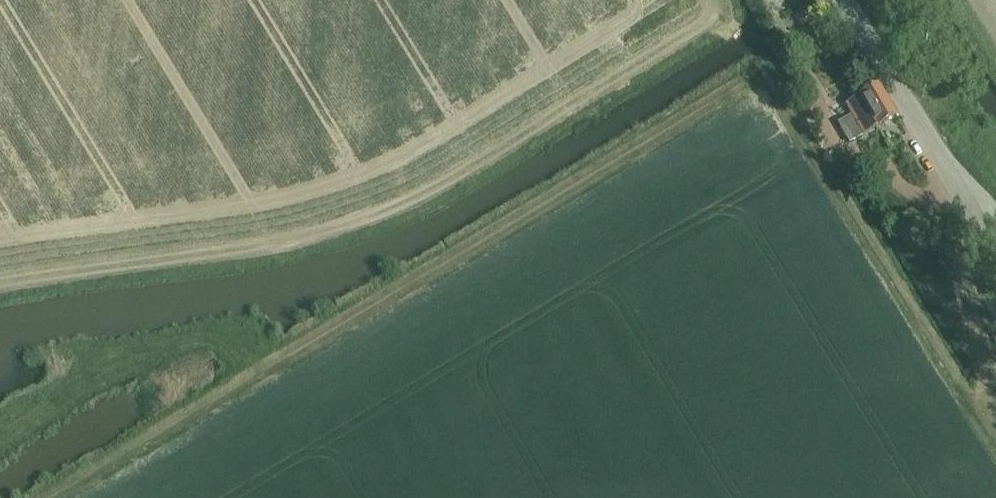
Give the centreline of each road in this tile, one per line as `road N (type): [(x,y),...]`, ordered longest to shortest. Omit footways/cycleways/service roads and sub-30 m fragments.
road 1 (unclassified): [(956,186),(844,0)]

